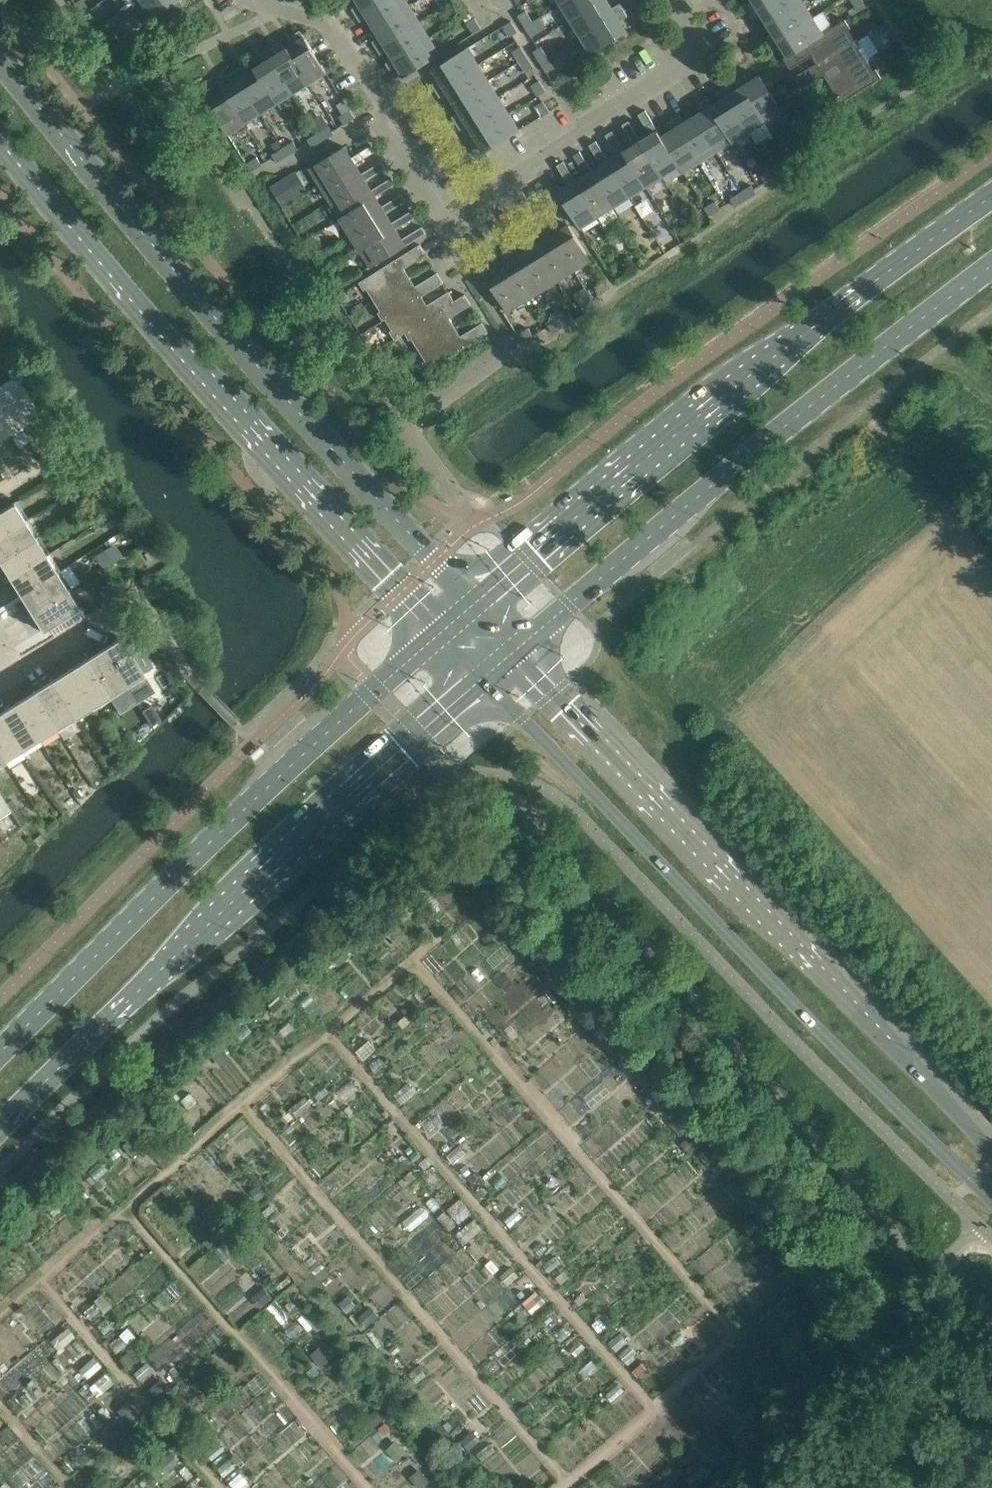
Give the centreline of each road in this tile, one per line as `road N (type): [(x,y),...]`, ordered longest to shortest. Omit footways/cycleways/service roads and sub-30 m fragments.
road 1 (tertiary): [(485,677),(991,1201)]
road 2 (secondary): [(474,602),(264,373),(0,57)]
road 3 (tertiary): [(991,1149),(517,647)]
road 4 (secondary): [(0,137),(173,345),(440,632)]
road 5 (secondary): [(0,1128),(190,940),(485,677)]
road 6 (secondary): [(991,197),(763,366),(474,602)]
road 7 (secondary): [(440,632),(0,1053)]
road 8 (secondary): [(517,647),(991,266)]
road 9 (residential): [(443,228),(700,51),(670,0)]
road 10 (residential): [(254,0),(333,25),(443,228)]

